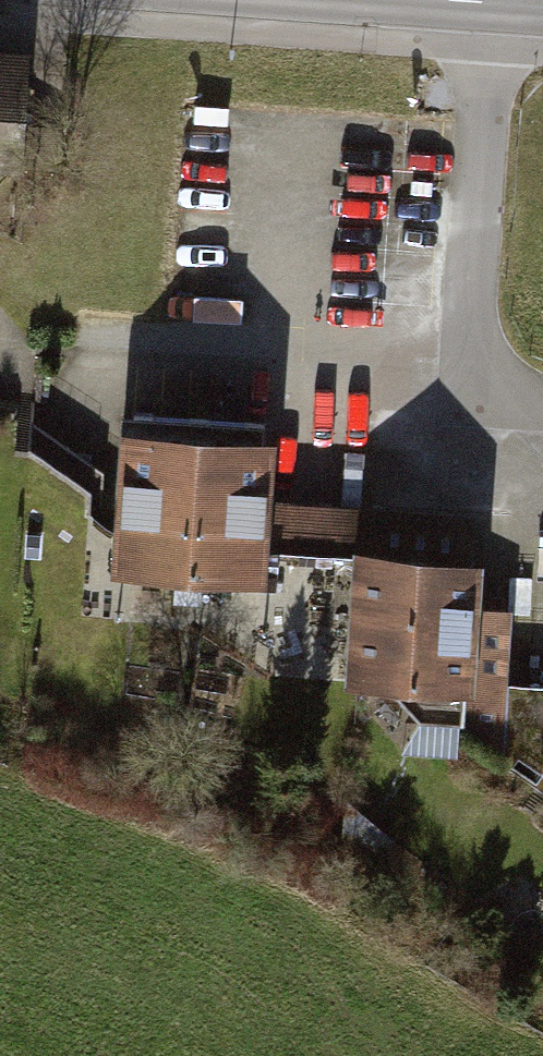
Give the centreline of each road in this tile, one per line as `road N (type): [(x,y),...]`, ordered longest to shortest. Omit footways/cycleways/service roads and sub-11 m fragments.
road 1 (residential): [(485,3),(457,399),(542,407)]

